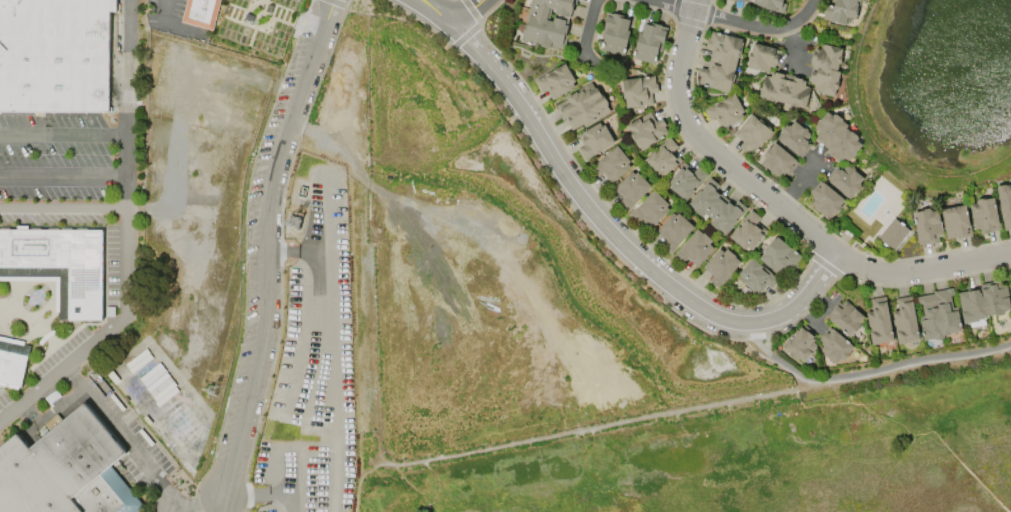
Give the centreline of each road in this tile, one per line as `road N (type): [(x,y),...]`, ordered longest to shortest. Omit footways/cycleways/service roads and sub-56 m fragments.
road 1 (residential): [(831,258),(783,314),(759,320),(725,320),(679,293),(591,218),(458,23)]
road 2 (residential): [(331,0),(271,165),(260,322),(223,500)]
road 3 (residential): [(698,0),(676,96),(690,130),(831,258),(895,276),(1010,256)]
road 4 (residential): [(638,0),(778,31),(796,24),(812,0)]
road 5 (residential): [(0,417),(125,312)]

